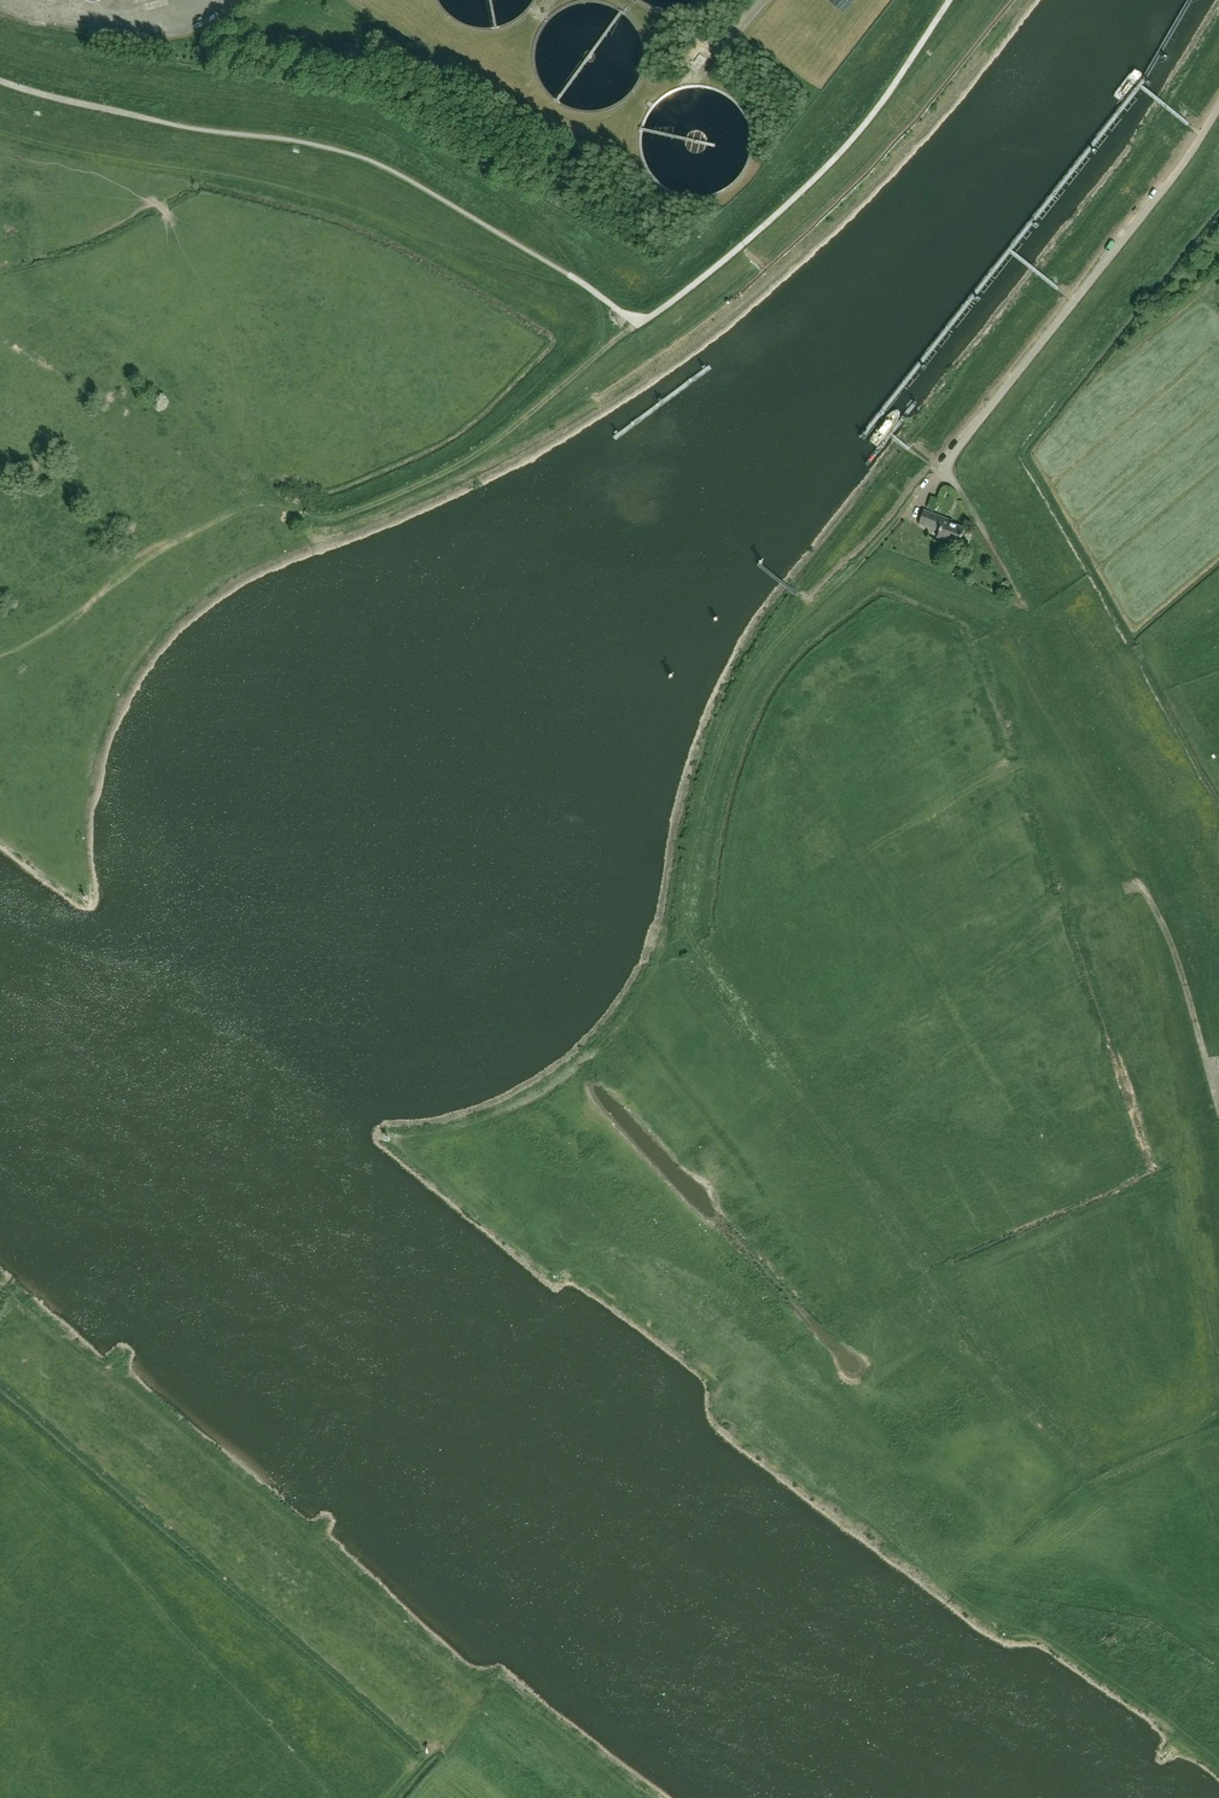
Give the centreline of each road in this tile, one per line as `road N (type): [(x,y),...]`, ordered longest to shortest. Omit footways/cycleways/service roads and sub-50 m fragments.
road 1 (unclassified): [(1218,103),(1175,174),(945,466)]
road 2 (track): [(1218,1095),(1178,962),(1139,885)]

